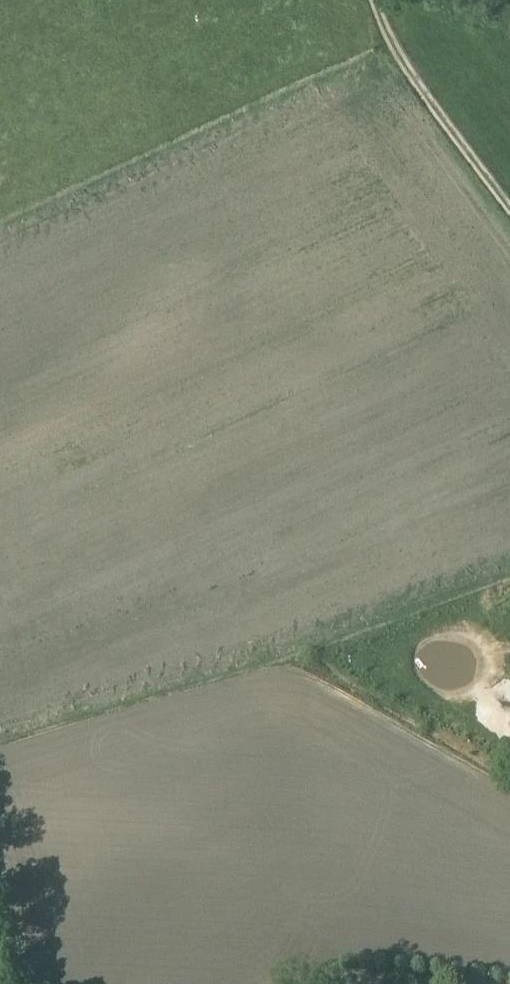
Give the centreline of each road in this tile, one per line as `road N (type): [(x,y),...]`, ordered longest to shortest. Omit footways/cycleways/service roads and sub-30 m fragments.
road 1 (track): [(509,200),(406,68),(379,0)]

